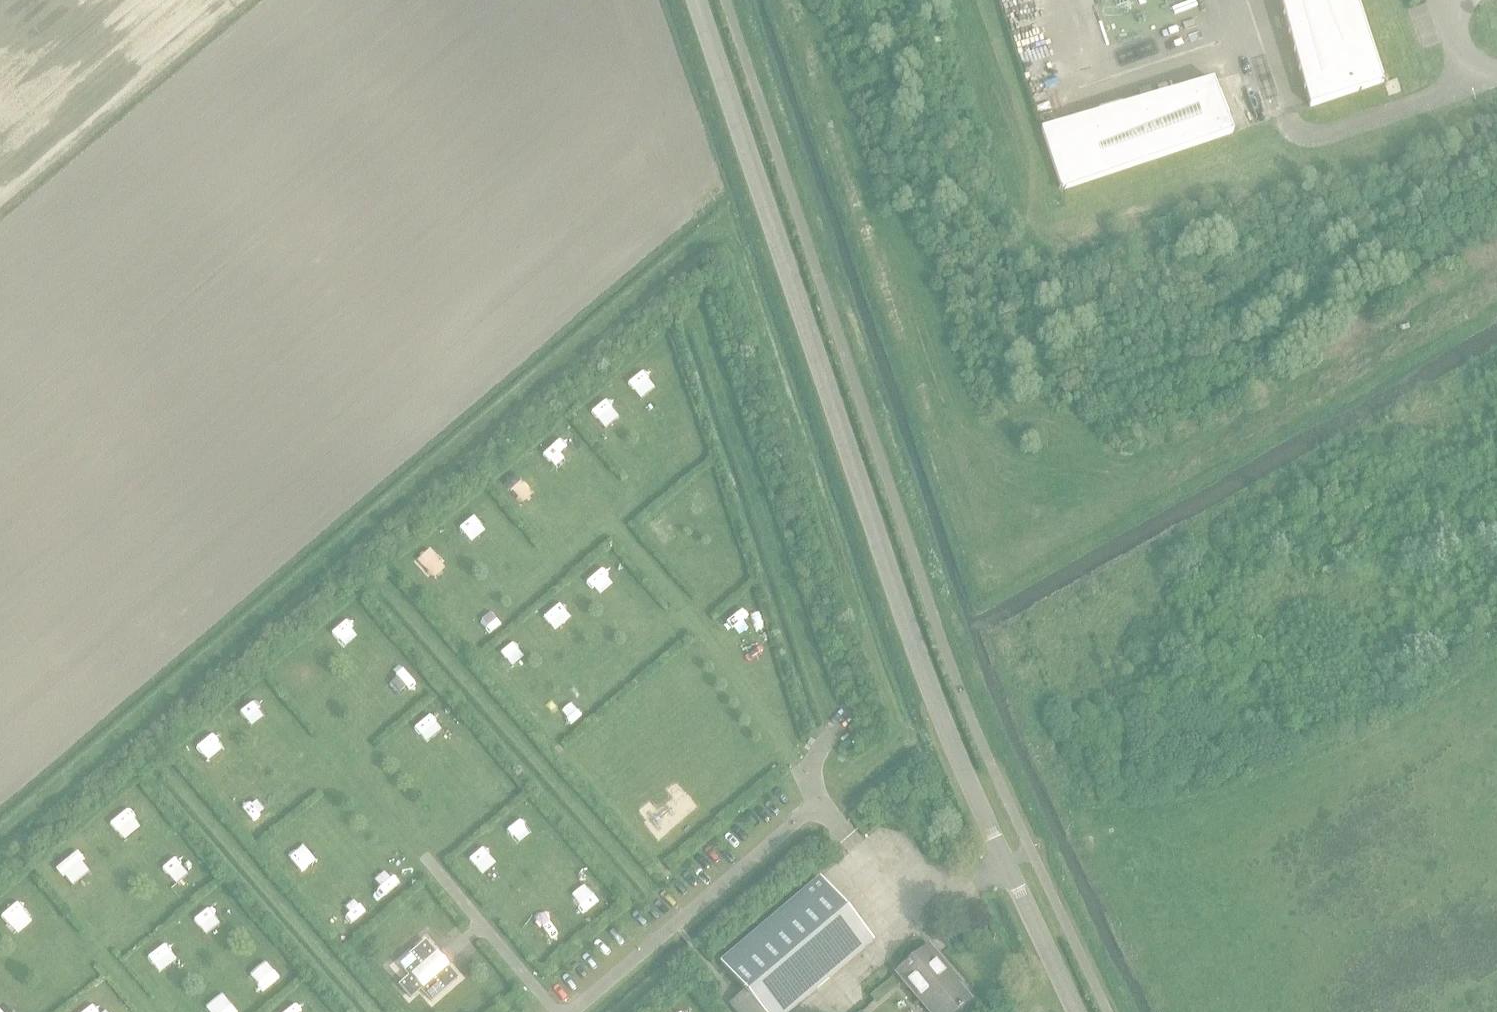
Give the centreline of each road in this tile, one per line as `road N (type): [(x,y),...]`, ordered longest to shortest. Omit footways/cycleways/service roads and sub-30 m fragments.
road 1 (unclassified): [(1074,1011),(925,677),(696,0)]

